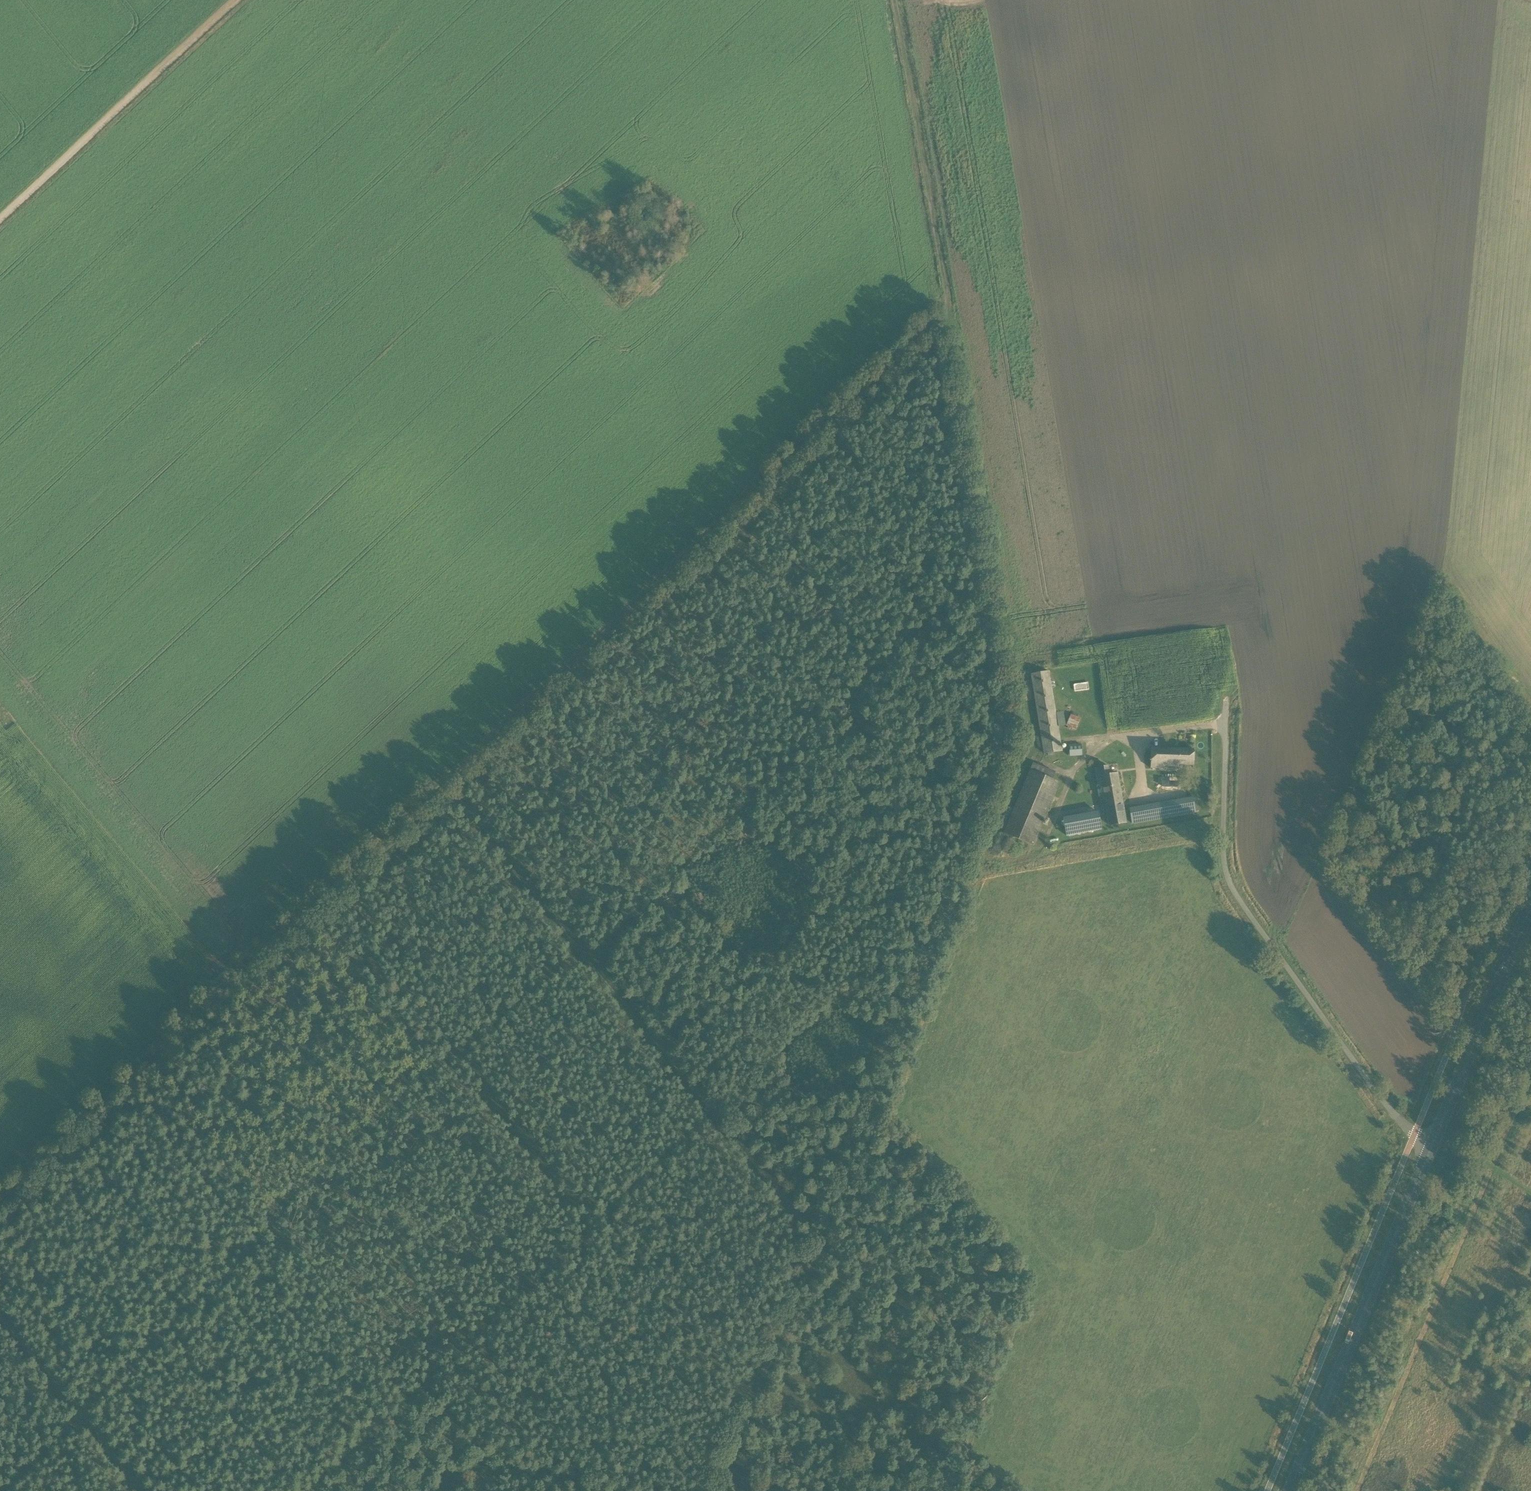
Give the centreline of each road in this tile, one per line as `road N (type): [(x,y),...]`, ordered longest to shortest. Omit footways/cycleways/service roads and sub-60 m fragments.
road 1 (track): [(0,1490),(987,556)]
road 2 (track): [(0,1203),(948,318)]
road 3 (track): [(948,318),(1016,742),(711,1490)]
road 4 (track): [(822,1217),(777,1196),(442,787)]
road 5 (track): [(313,1490),(711,1114)]
road 6 (residential): [(1433,1143),(1388,1108),(1230,884),(1225,723)]
road 7 (primary): [(1290,1490),(1433,1143)]
road 8 (track): [(892,0),(948,318)]
road 9 (track): [(0,216),(231,0)]
road 10 (primary): [(1433,1143),(1530,904)]
road 11 (track): [(0,1317),(143,1490)]
road 12 (track): [(611,1490),(503,1456),(485,1463),(467,1490)]

